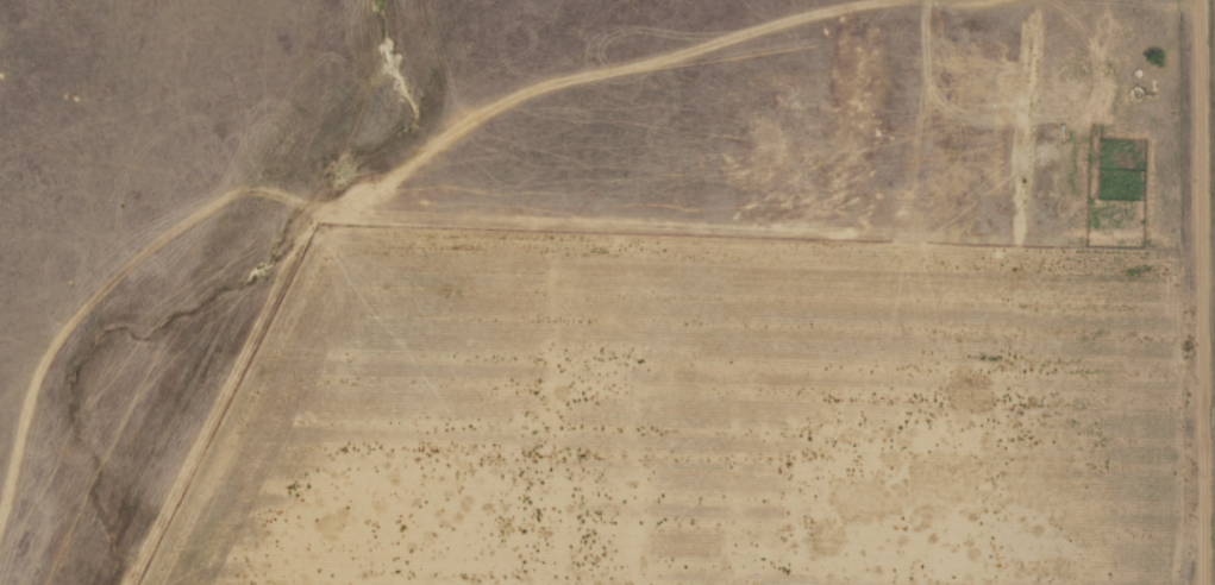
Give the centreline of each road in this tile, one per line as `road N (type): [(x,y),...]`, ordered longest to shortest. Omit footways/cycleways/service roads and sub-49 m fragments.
road 1 (track): [(1200,0),(1203,584)]

